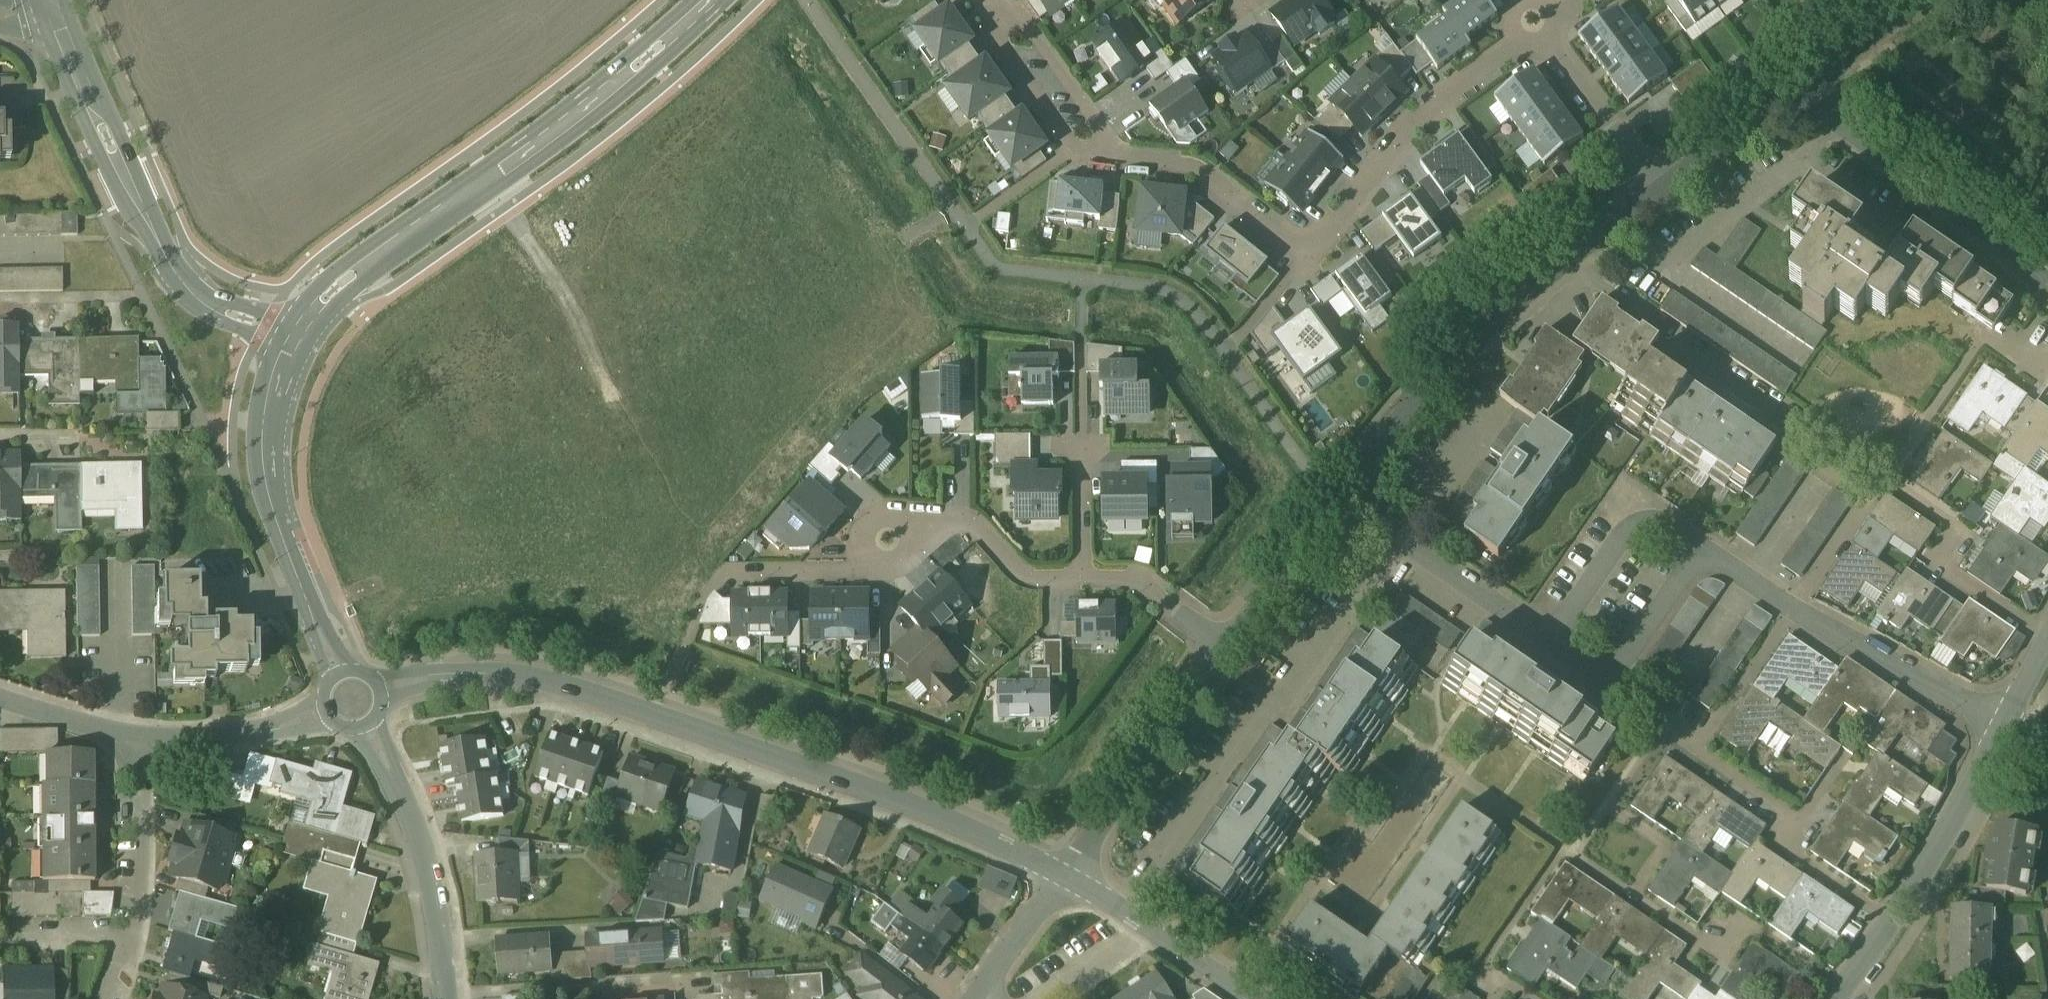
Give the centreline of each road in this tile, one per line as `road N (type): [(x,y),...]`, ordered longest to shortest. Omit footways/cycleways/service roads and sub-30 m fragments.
road 1 (residential): [(1527,41),(1420,121),(1328,237),(1310,248),(1191,167),(1127,160),(1086,144),(995,0)]
road 2 (tertiary): [(1064,876),(944,817),(614,699),(478,672),(381,689)]
road 3 (residential): [(296,337),(218,308),(167,261),(47,0)]
road 4 (residential): [(1870,499),(1790,442),(1806,420),(1573,257)]
road 5 (tertiary): [(339,673),(281,525),(270,470),(272,411),(296,337)]
road 6 (residential): [(1345,493),(1469,342),(1573,257)]
road 7 (residential): [(2005,727),(1917,882),(1832,998)]
road 8 (residential): [(1825,90),(1838,121),(2047,286)]
road 9 (tertiary): [(447,998),(432,885),(398,786),(366,725)]
road 10 (tertiary): [(492,177),(712,0)]
road 11 (residential): [(1064,876),(1225,648)]
road 12 (residential): [(2047,367),(2040,371),(1980,336),(1870,499)]
road 13 (residential): [(106,998),(136,875),(138,743)]
road 14 (tertiary): [(296,337),(336,289),(492,177)]
road 15 (residential): [(1551,639),(1345,493)]
road 16 (residential): [(2005,727),(1795,605)]
road 17 (tertiary): [(1255,998),(1064,876)]
road 18 (residential): [(1703,548),(1627,657),(1596,665),(1551,639)]
road 19 (residential): [(1703,548),(1672,527),(1637,527),(1551,639)]
road 20 (residential): [(1083,579),(1036,579),(975,526),(906,520)]
road 21 (residential): [(1658,191),(1783,103),(1825,90)]
road 22 (residential): [(1225,648),(1345,493)]
road 23 (residential): [(327,710),(261,731),(138,743)]
road 24 (residential): [(1658,191),(1546,38)]
road 25 (residential): [(1225,648),(1142,583),(1083,579)]
road 26 (residential): [(879,564),(728,572)]
road 27 (residential): [(1064,876),(979,997)]
road 28 (residential): [(138,743),(0,695)]
road 29 (residential): [(1083,579),(1083,437)]
road 30 (residential): [(1825,90),(1836,63),(1923,0)]
road 31 (unclassified): [(492,177),(570,288)]
road 32 (residential): [(1795,605),(1870,499)]

